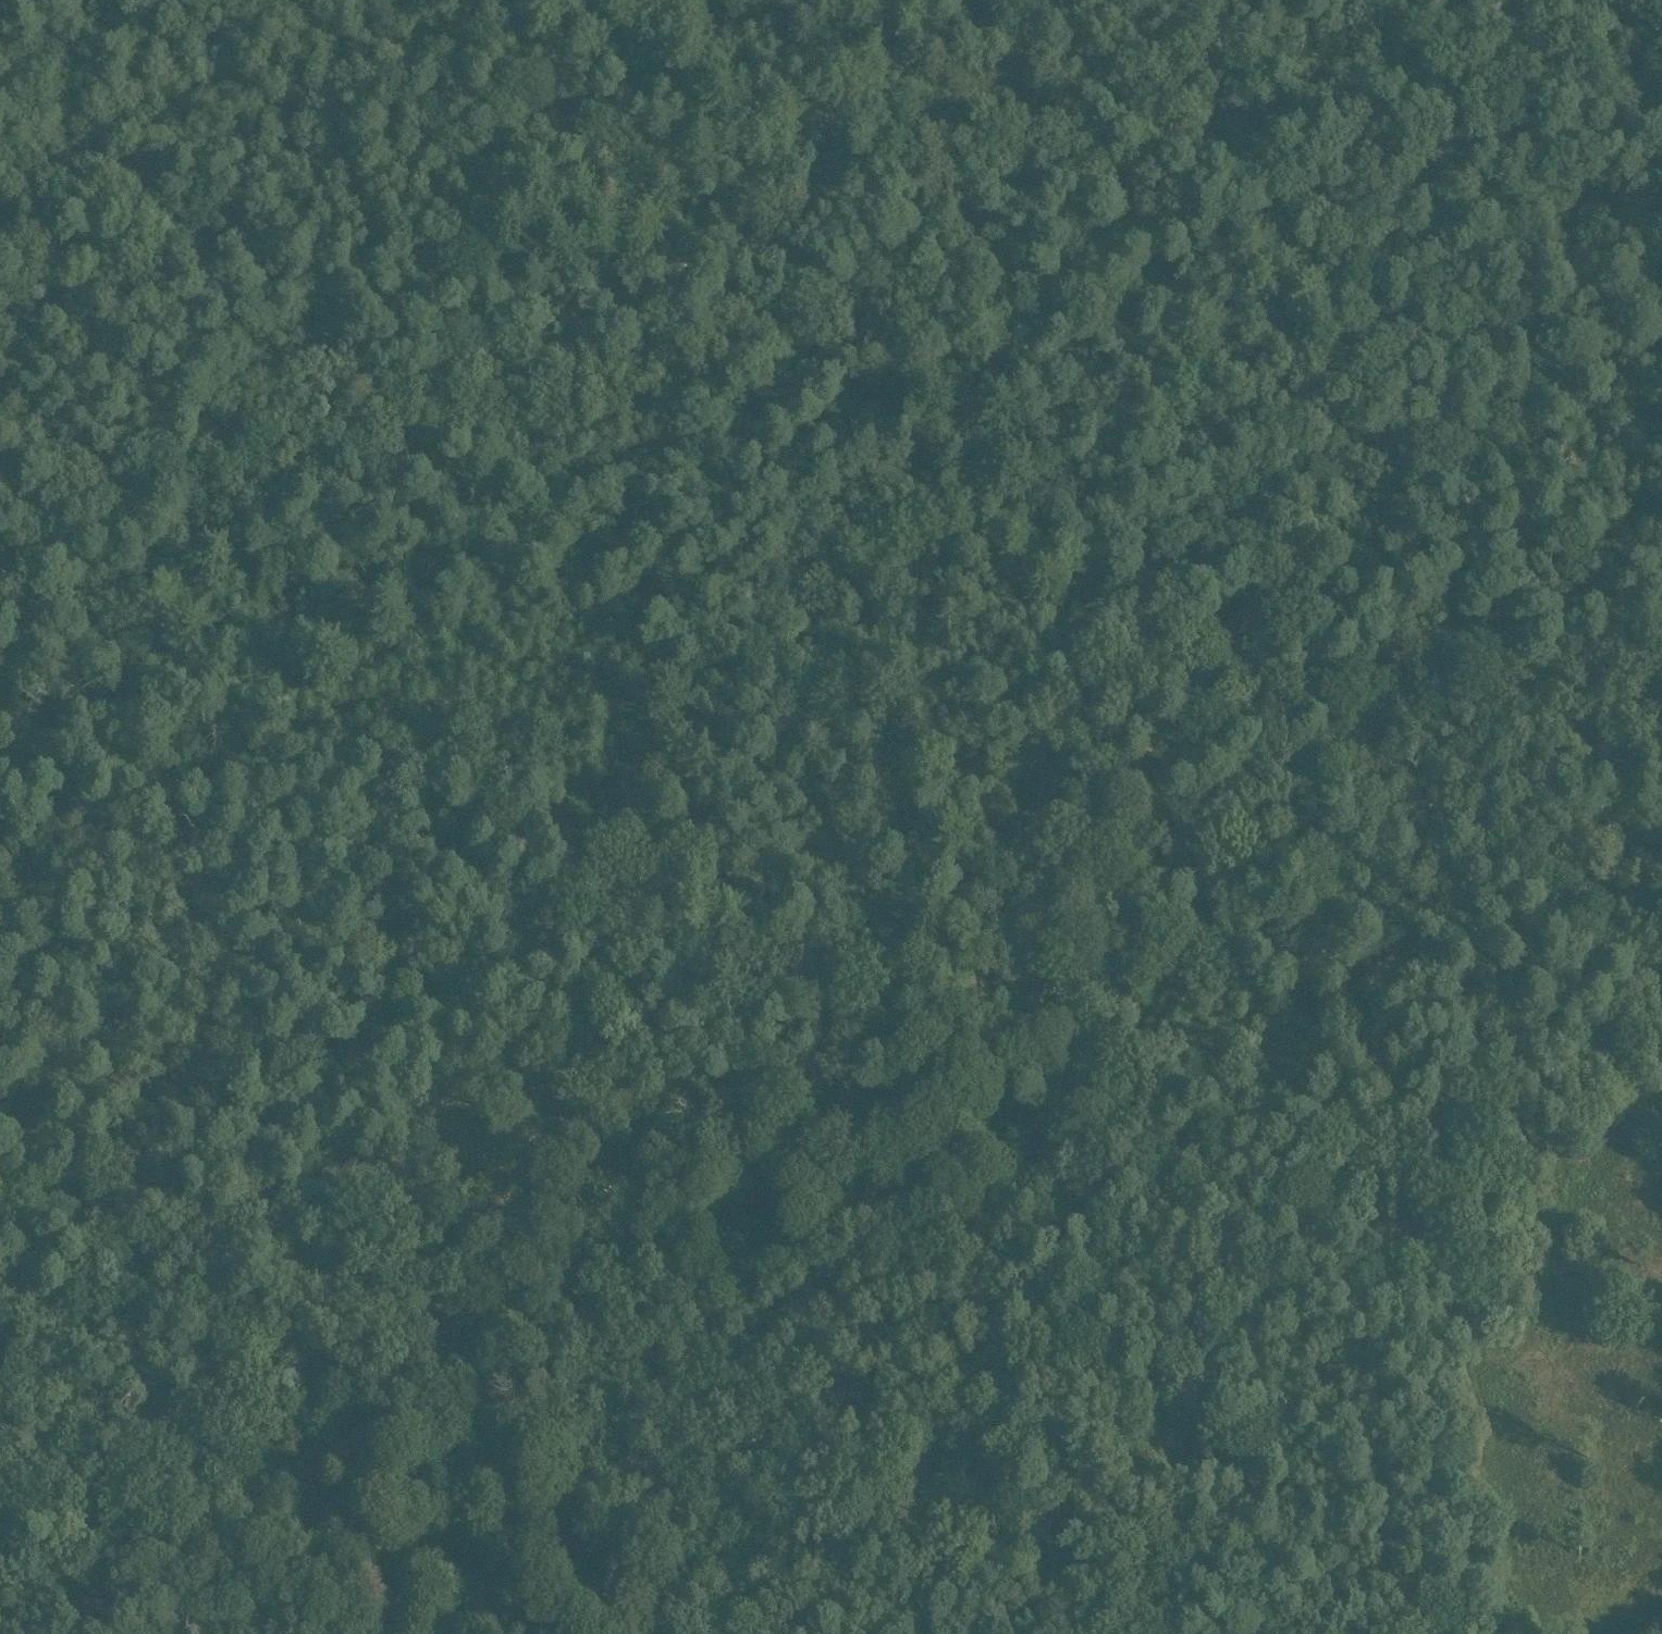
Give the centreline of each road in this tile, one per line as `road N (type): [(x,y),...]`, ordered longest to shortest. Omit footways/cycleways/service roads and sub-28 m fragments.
road 1 (track): [(1048,123),(1060,147),(996,311),(933,382),(96,1560),(35,1633)]
road 2 (track): [(0,503),(450,360),(503,314),(565,312),(941,157),(1048,123)]
road 3 (track): [(1444,1633),(1478,1442),(1471,1400),(1409,1243),(1373,1227),(1222,1194),(1117,1201),(1004,1169),(1002,1146)]
road 4 (track): [(1380,0),(1048,123)]
road 5 (track): [(1405,1240),(1661,997)]

